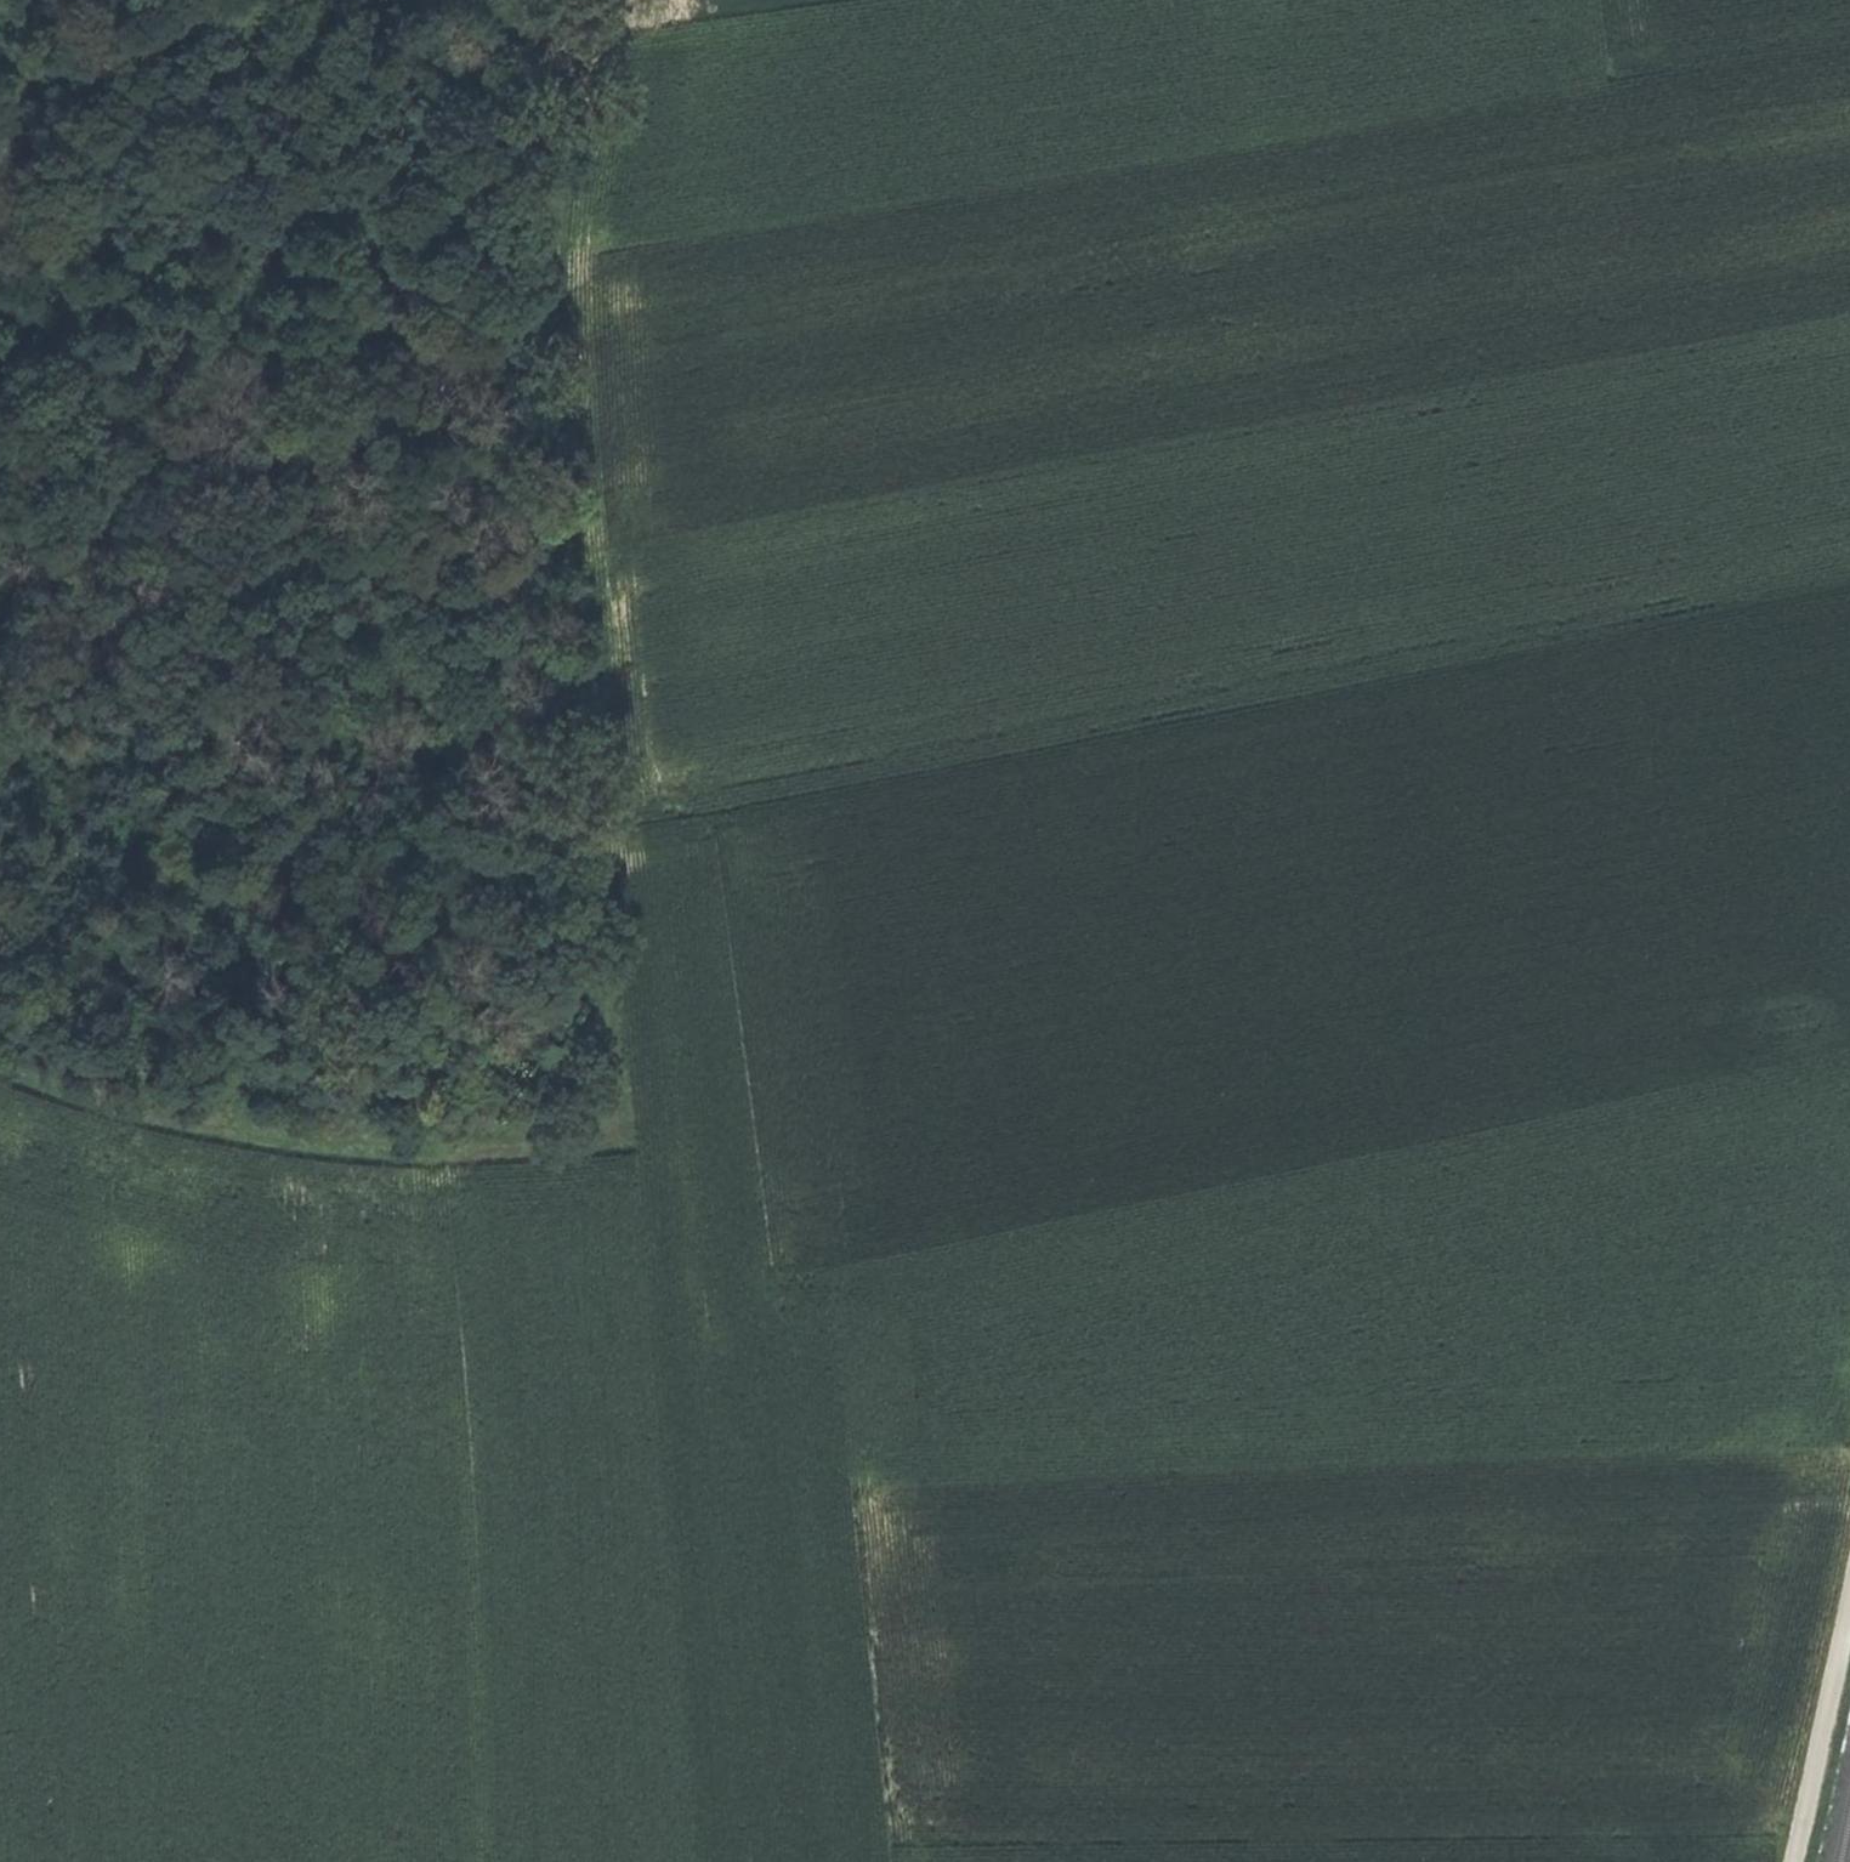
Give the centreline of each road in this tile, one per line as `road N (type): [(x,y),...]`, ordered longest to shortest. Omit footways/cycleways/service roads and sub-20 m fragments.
road 1 (track): [(615,0),(563,208),(570,434),(622,1060),(614,1129),(593,1143),(502,1157),(332,1159),(0,1067)]
road 2 (unclassified): [(1795,1861),(1849,1605)]

